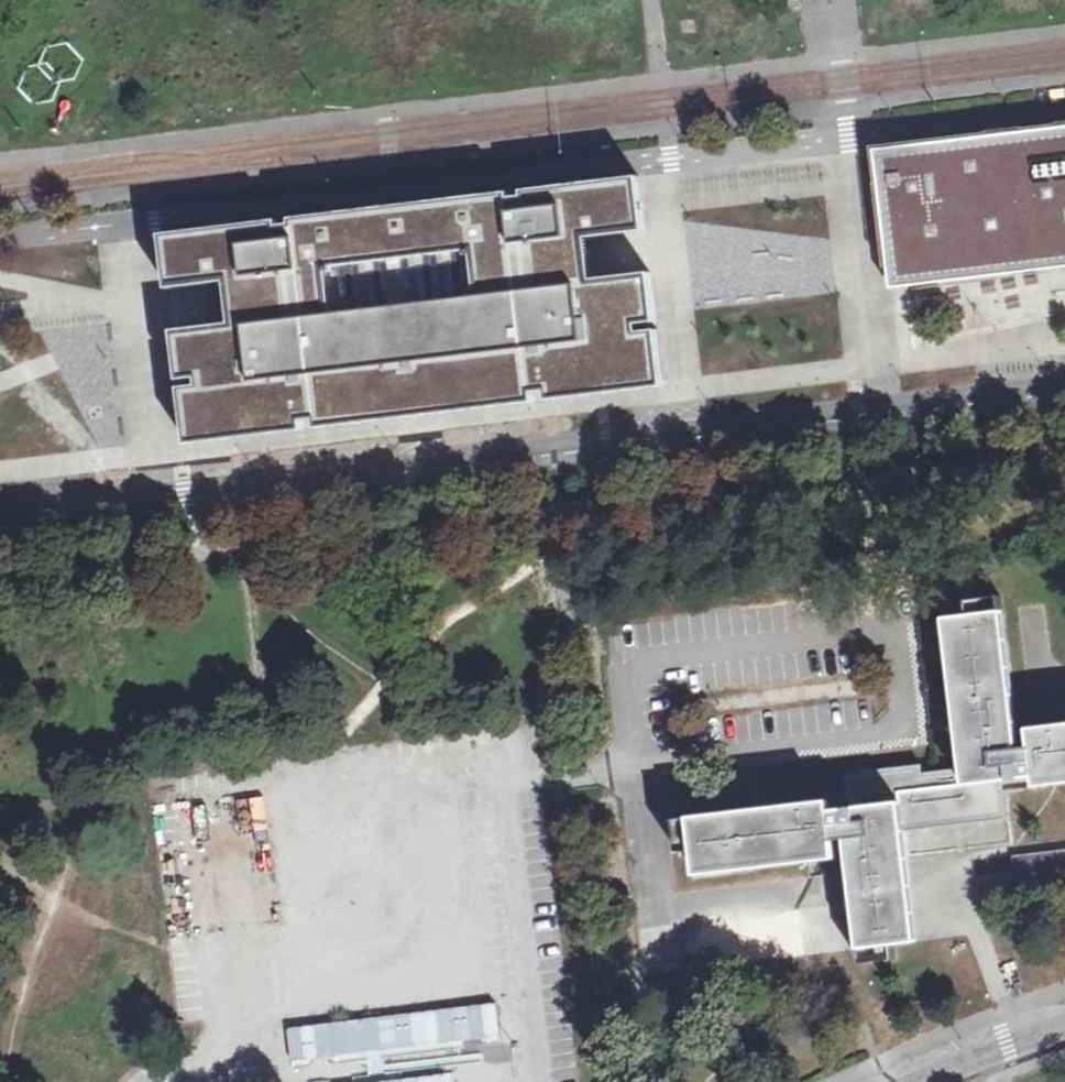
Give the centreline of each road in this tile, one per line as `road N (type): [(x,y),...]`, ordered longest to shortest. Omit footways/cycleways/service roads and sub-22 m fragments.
road 1 (unclassified): [(1064,377),(0,508)]
road 2 (tertiary): [(920,1081),(1064,1020)]

